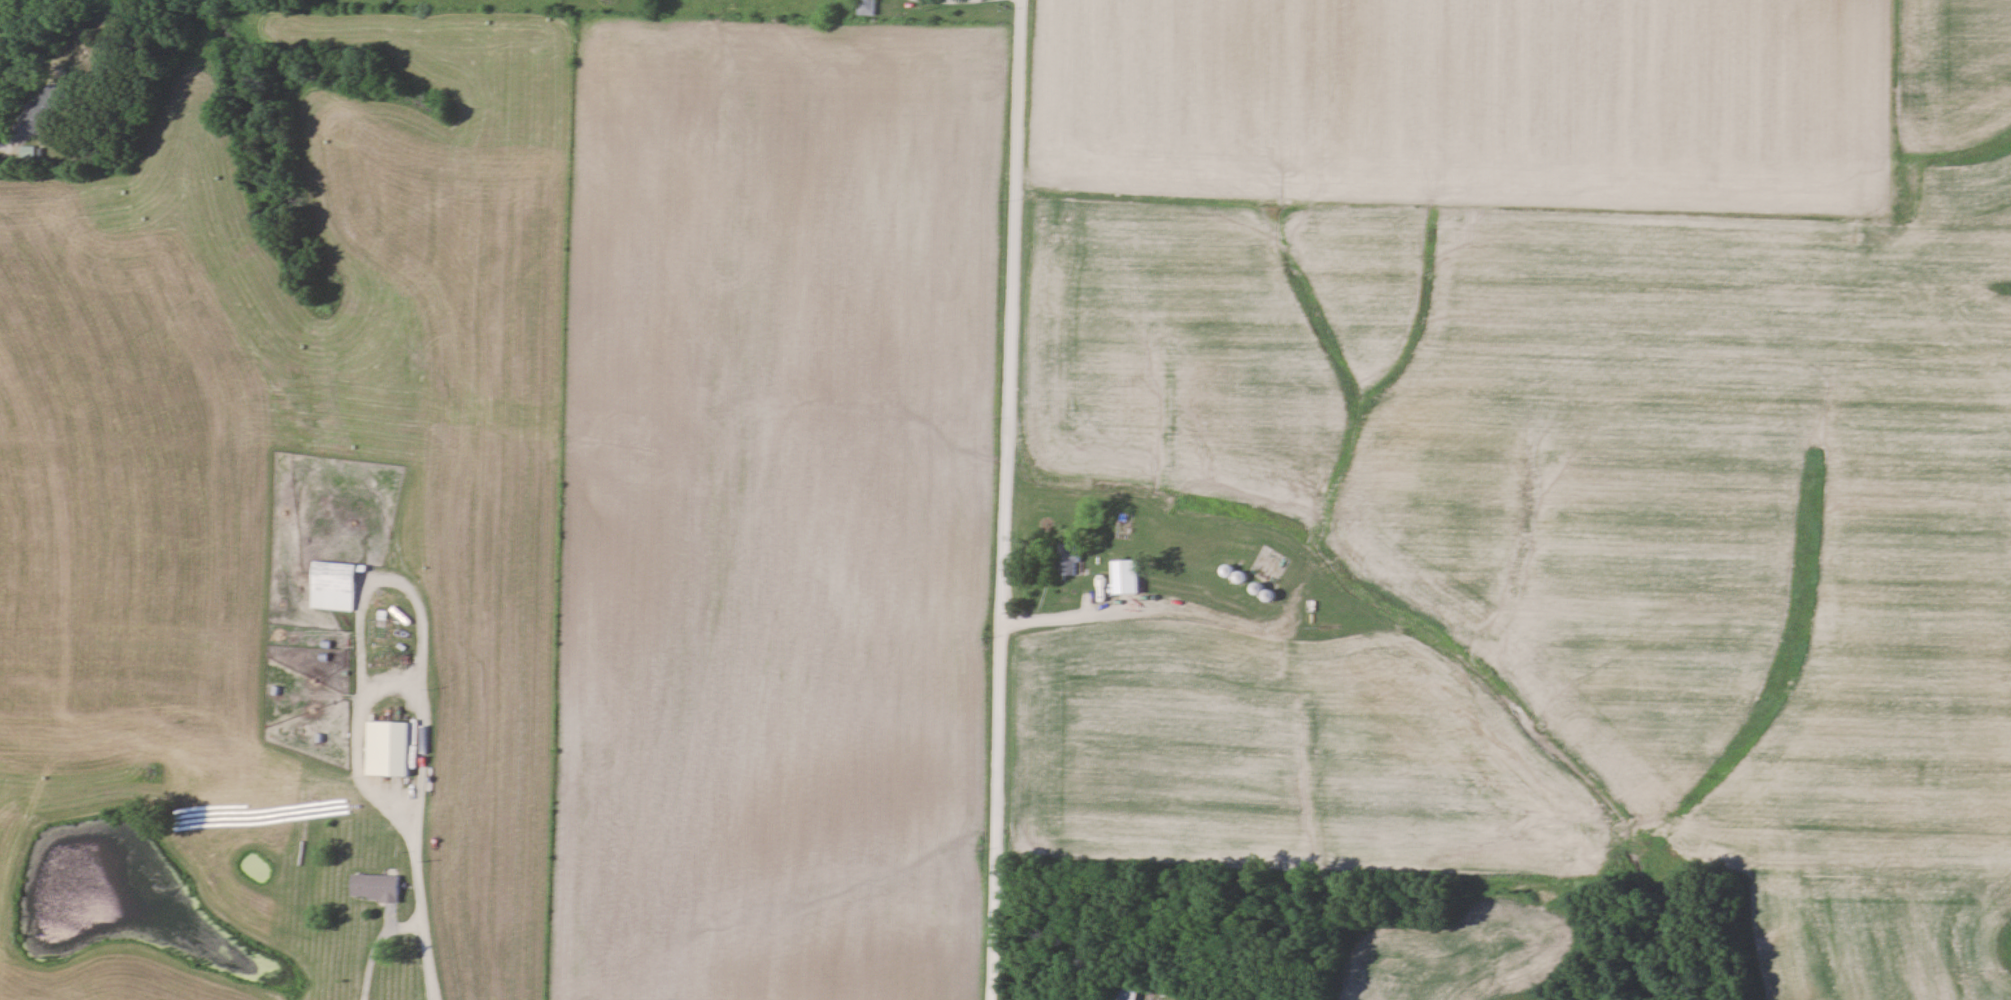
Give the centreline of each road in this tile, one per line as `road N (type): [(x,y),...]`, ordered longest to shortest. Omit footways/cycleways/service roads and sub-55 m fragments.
road 1 (residential): [(986,999),(1020,0)]

